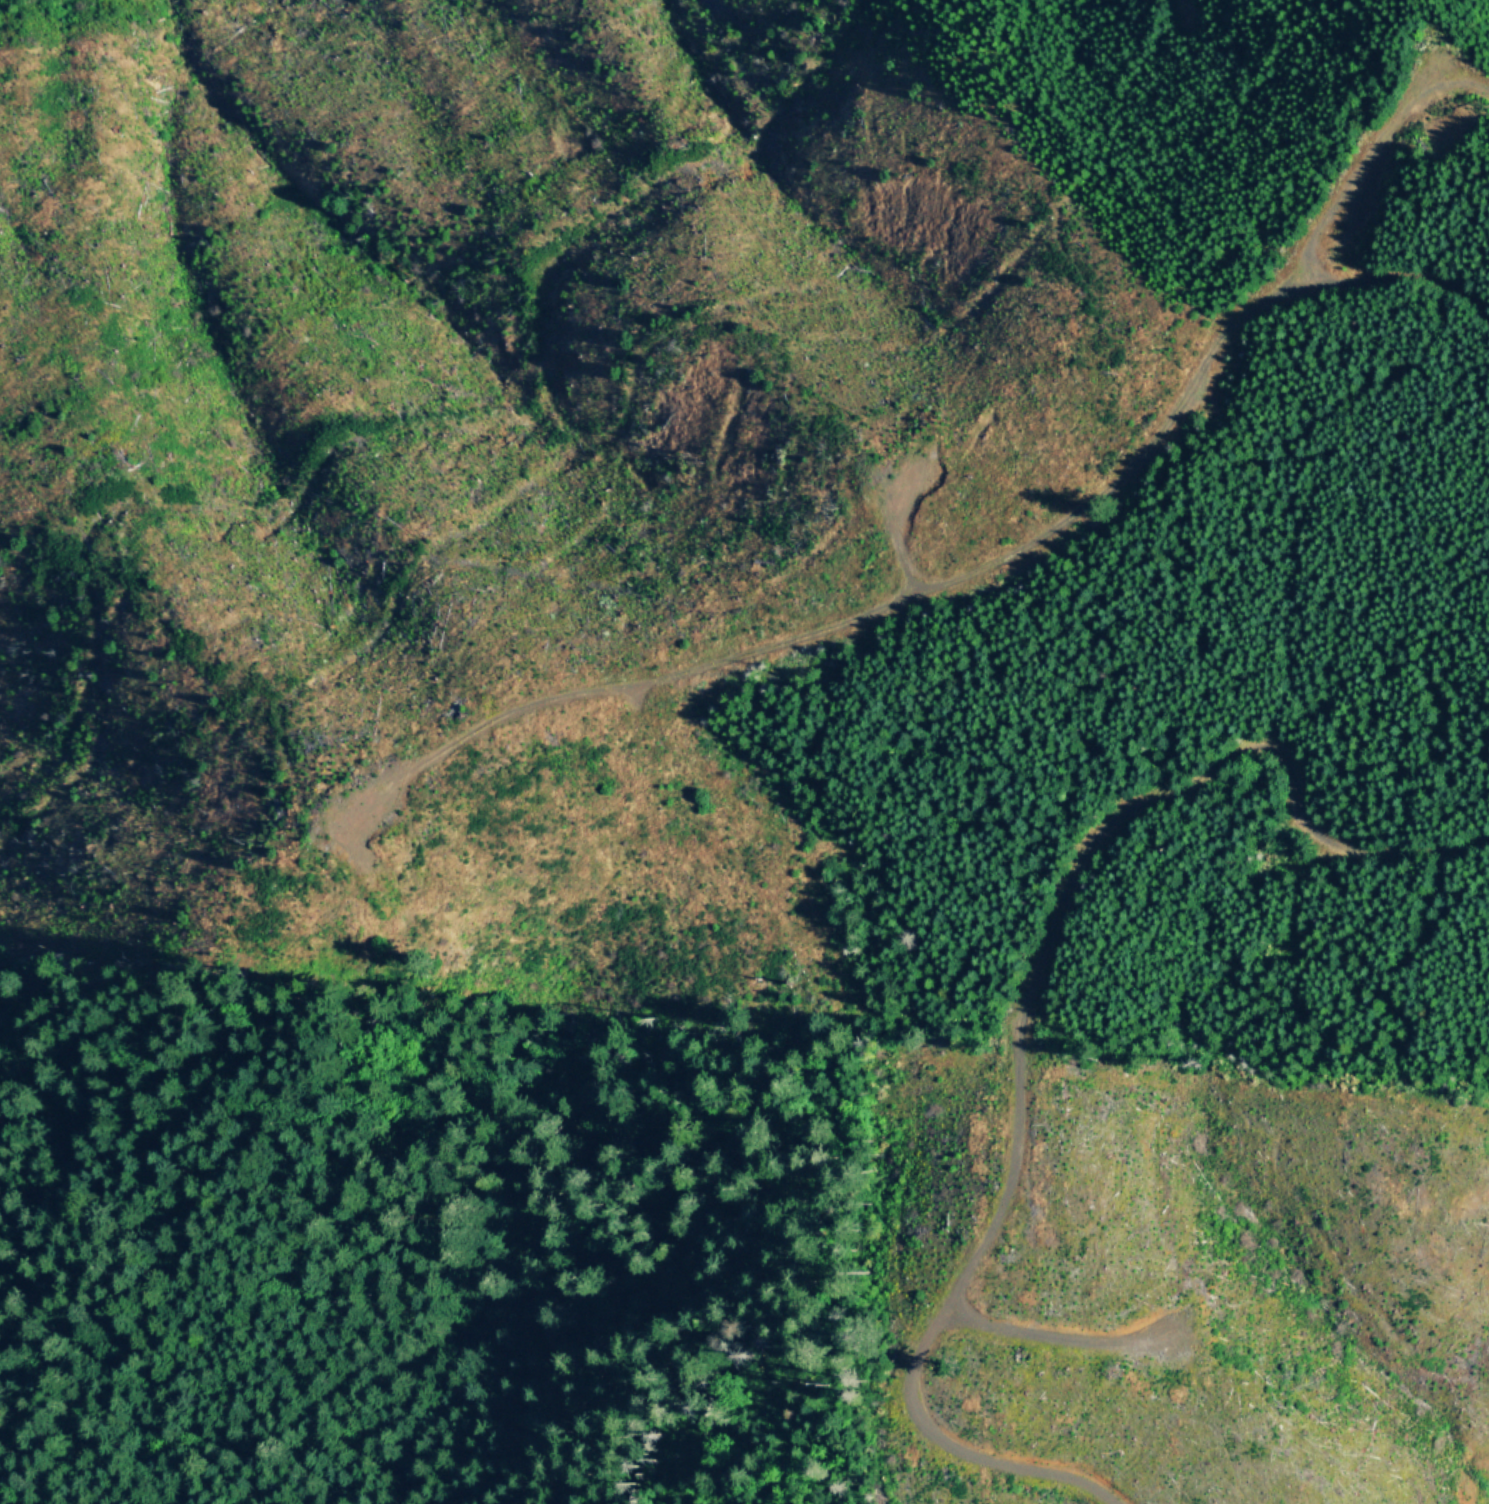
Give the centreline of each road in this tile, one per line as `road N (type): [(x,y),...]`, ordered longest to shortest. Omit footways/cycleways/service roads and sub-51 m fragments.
road 1 (track): [(876,0),(757,140),(634,176),(551,259),(461,287),(404,272),(326,218),(175,74)]
road 2 (track): [(888,0),(1122,245),(1200,293),(1248,303),(1400,273),(1453,285),(1488,311)]

